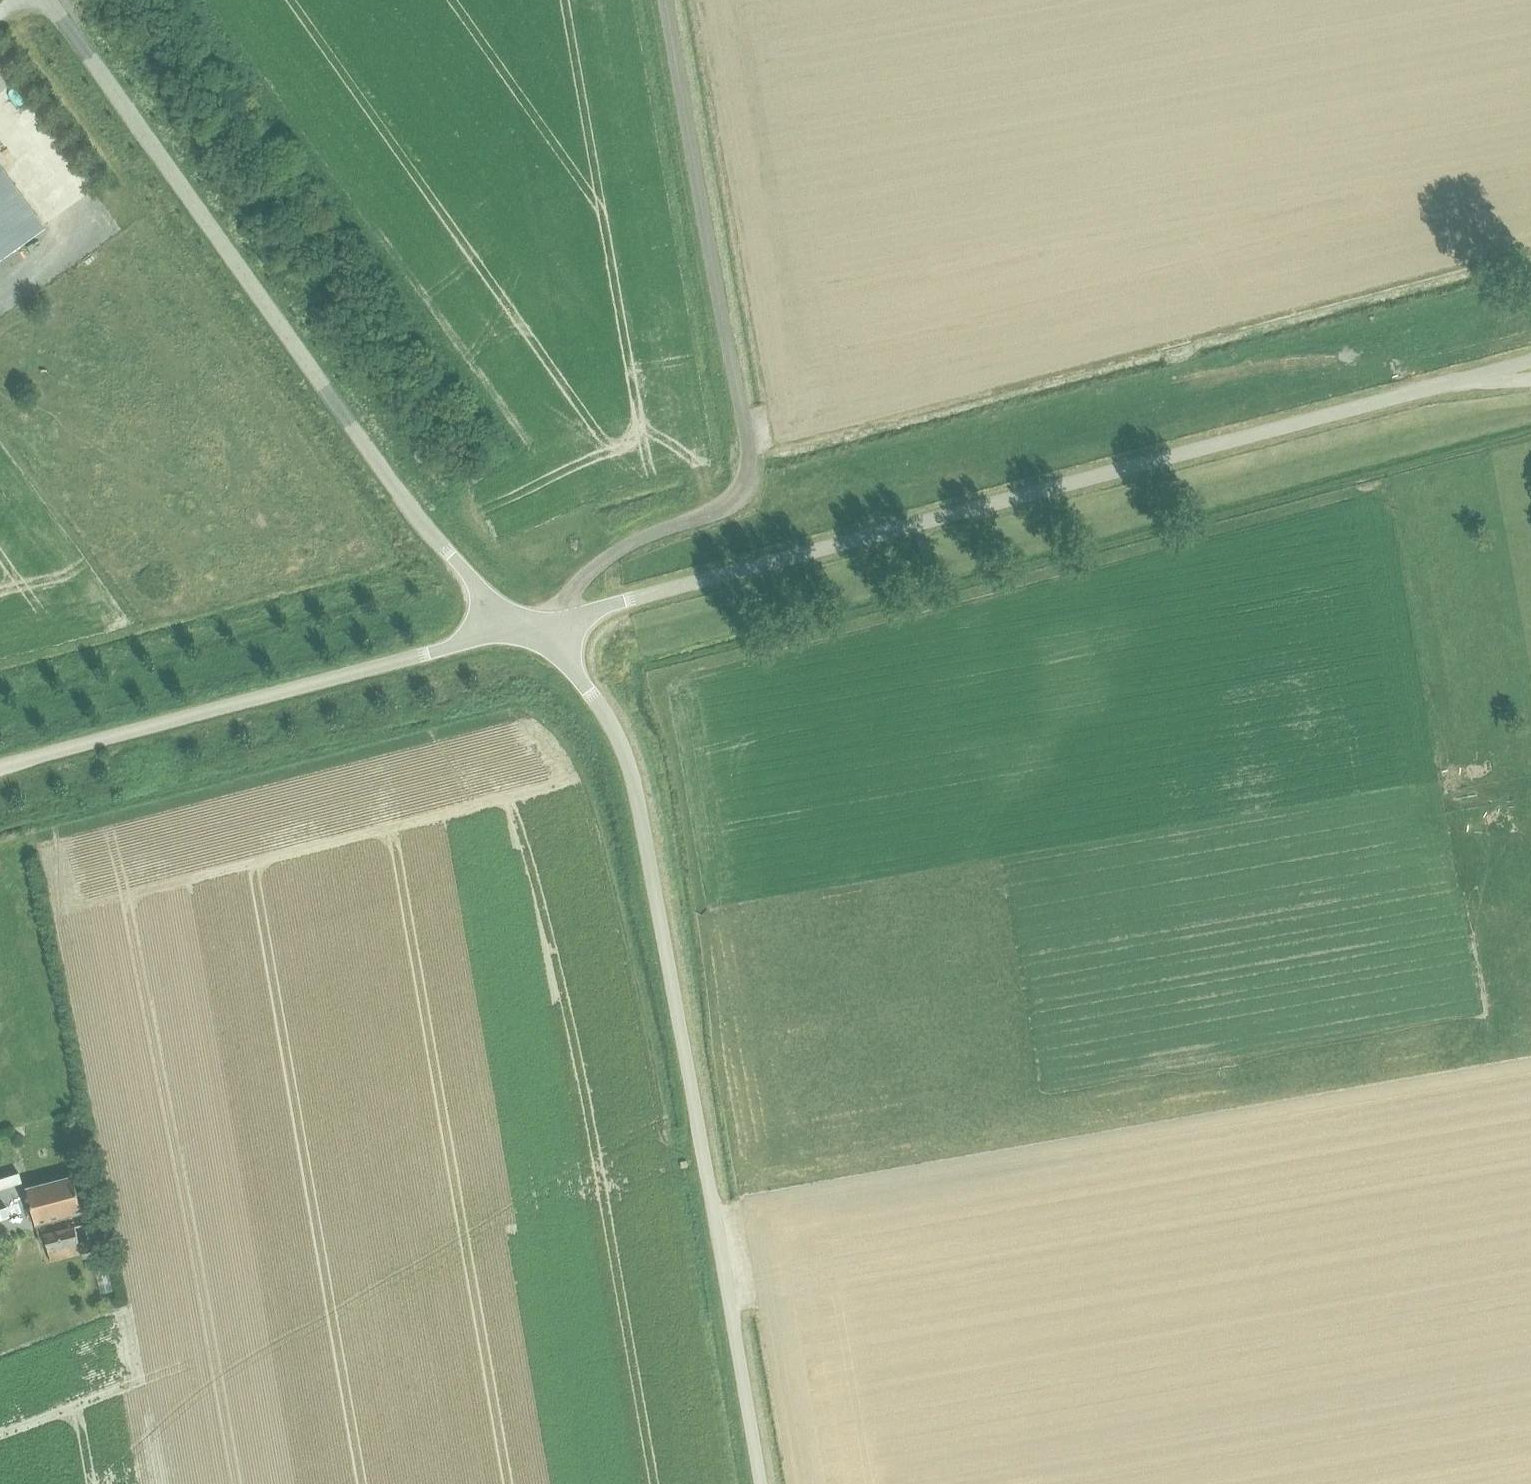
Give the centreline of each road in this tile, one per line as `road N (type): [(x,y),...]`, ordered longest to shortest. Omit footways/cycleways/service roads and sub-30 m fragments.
road 1 (unclassified): [(553,622),(1530,362)]
road 2 (unclassified): [(761,1483),(632,769),(553,622)]
road 3 (unclassified): [(502,634),(481,592),(50,0)]
road 4 (unclassified): [(662,0),(742,461),(735,489),(624,544),(581,581),(553,622)]
road 5 (unclassified): [(0,767),(502,634)]

